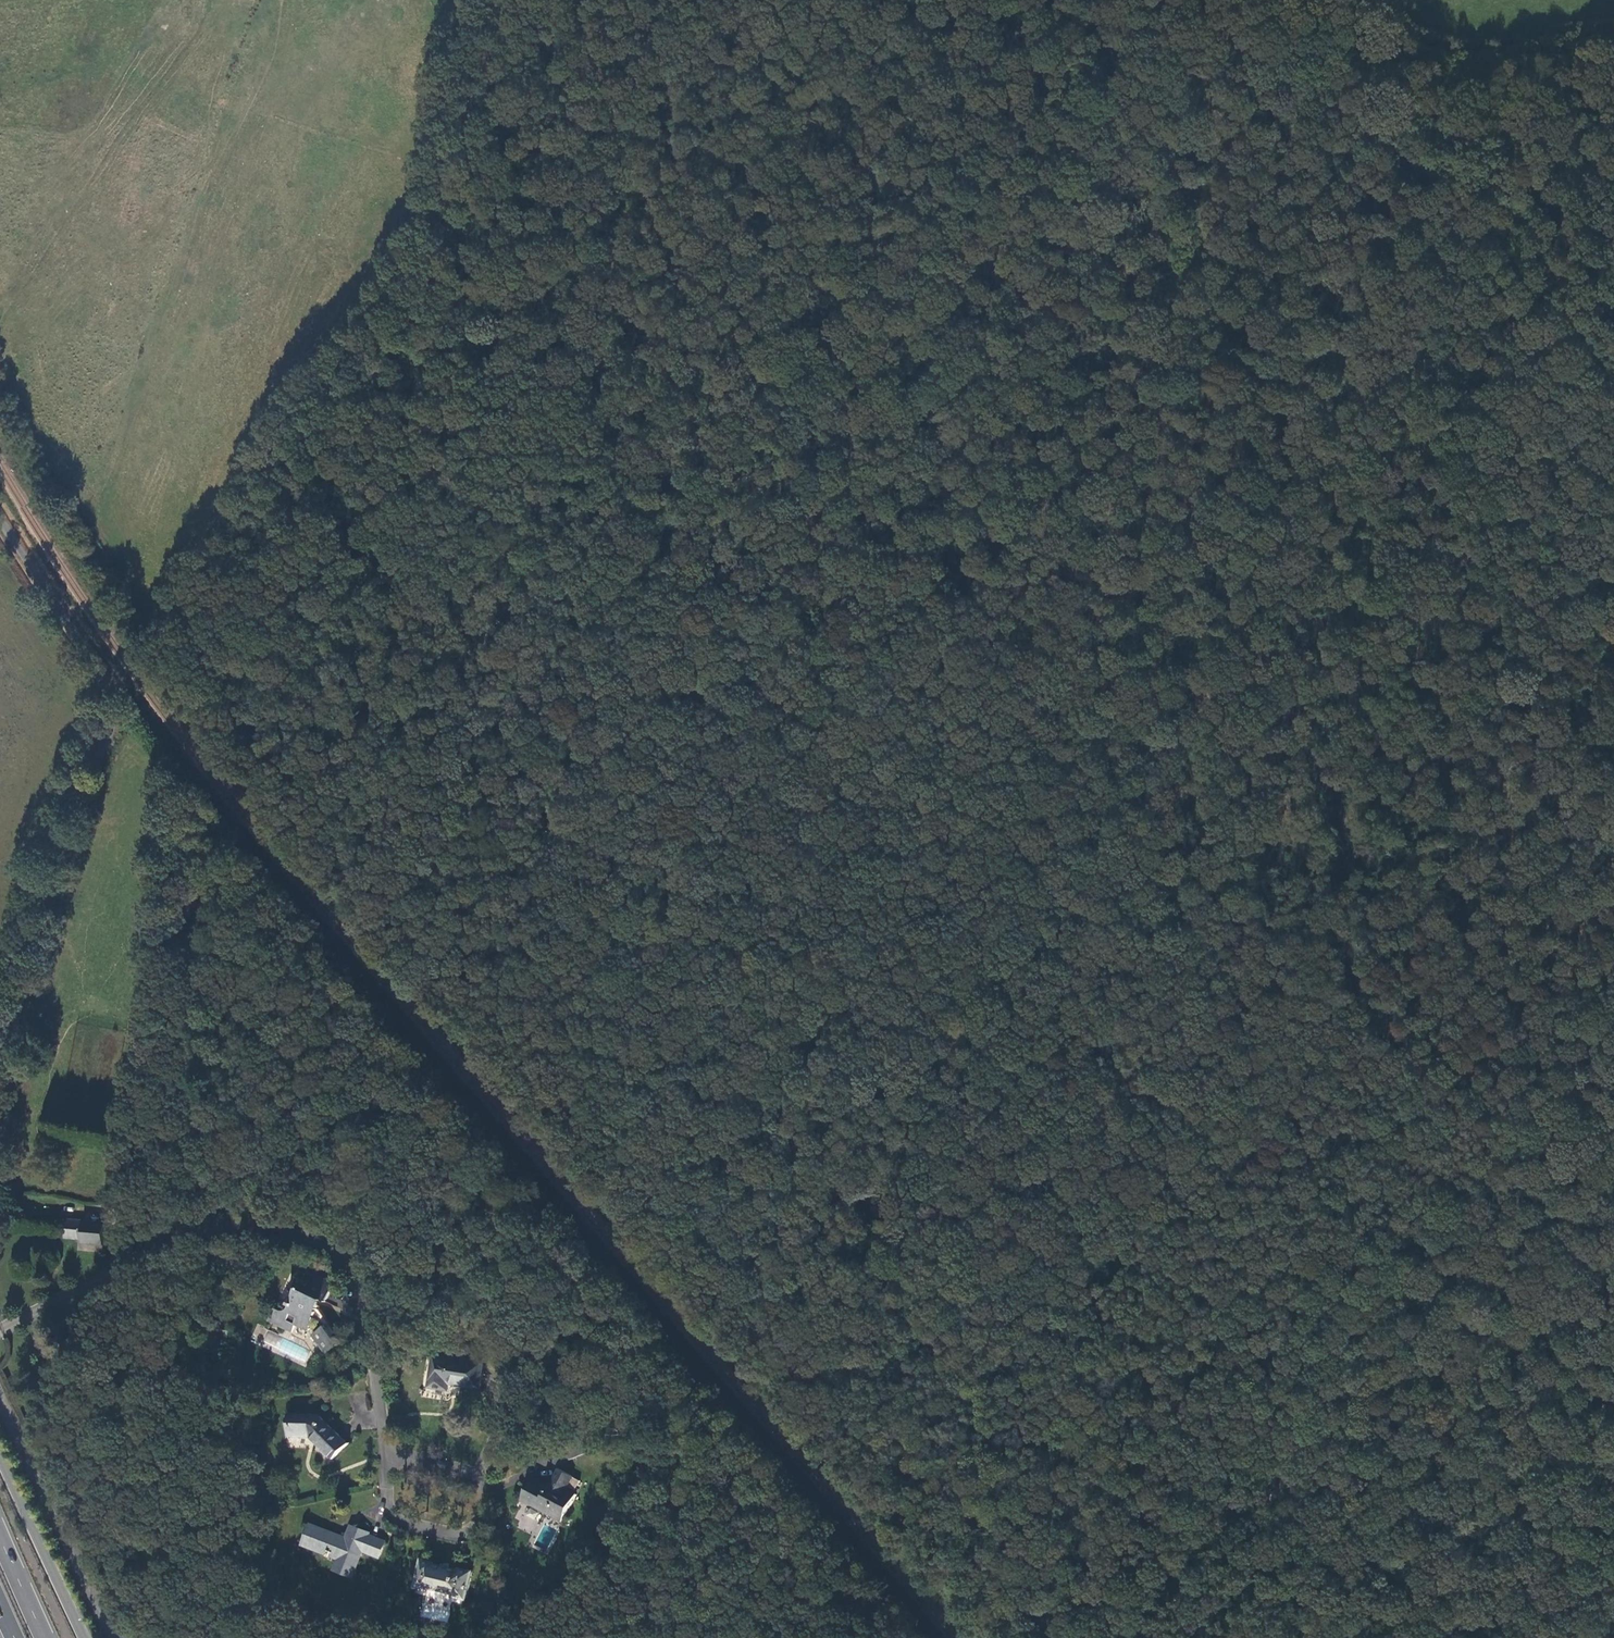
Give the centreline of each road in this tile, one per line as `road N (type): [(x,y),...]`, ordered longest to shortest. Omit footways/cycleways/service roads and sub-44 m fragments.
road 1 (unclassified): [(0,521),(97,680),(103,725),(38,929),(0,1095)]
road 2 (track): [(1303,1439),(1325,1327),(1519,1123),(1613,1070)]
road 3 (unclassified): [(0,1393),(118,1637)]
road 4 (track): [(1303,1439),(1294,1467),(1258,1521),(1152,1637)]
road 5 (trunk): [(87,1637),(0,1451)]

